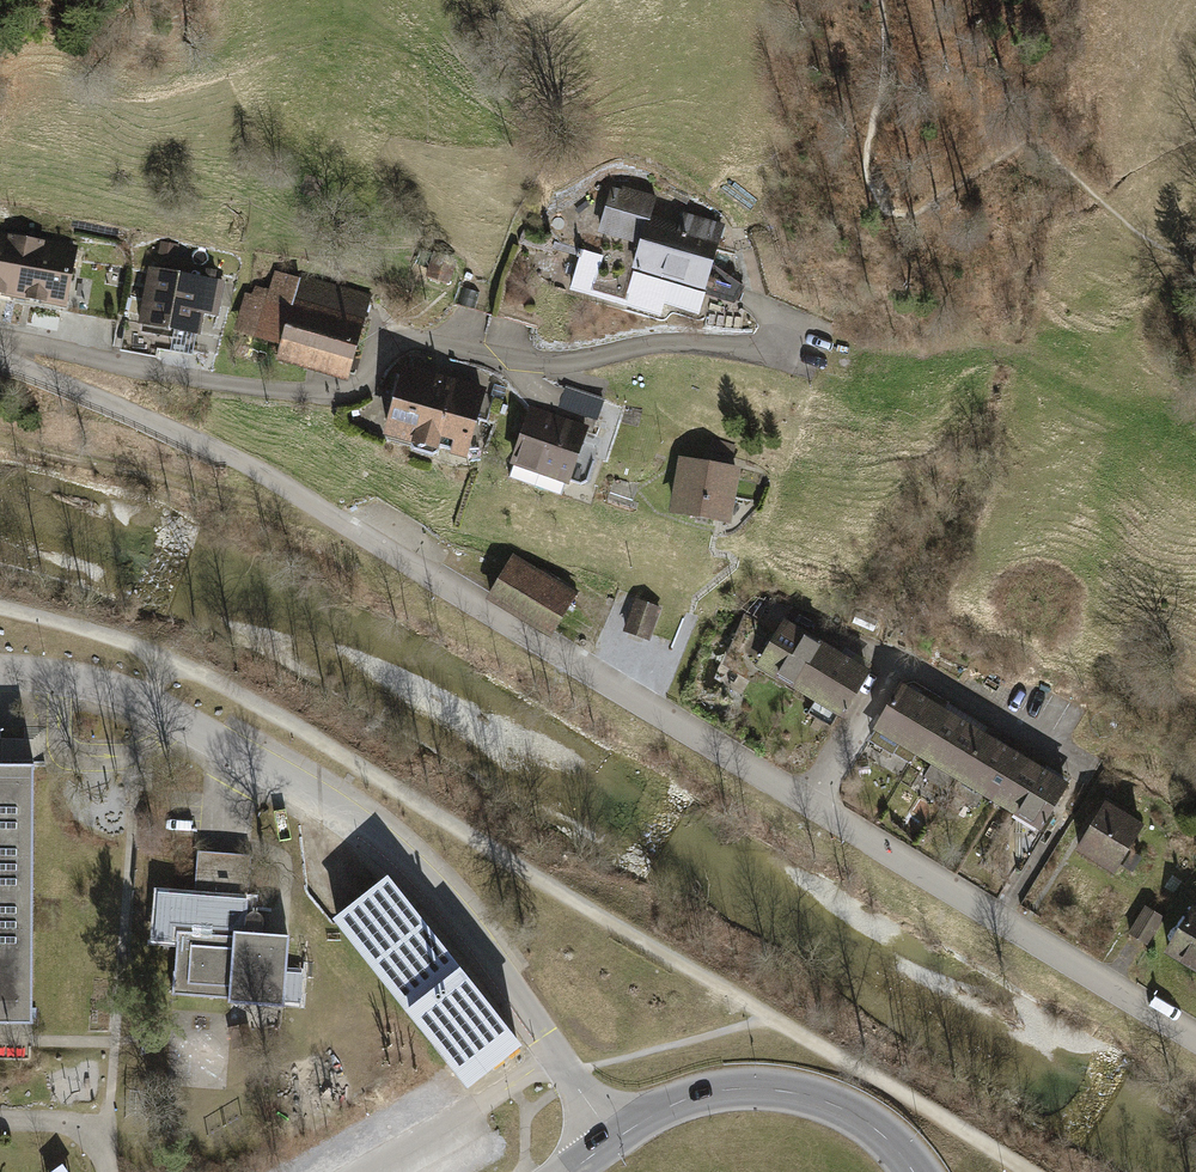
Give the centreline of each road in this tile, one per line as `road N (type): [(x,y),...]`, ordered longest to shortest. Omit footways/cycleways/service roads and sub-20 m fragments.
road 1 (residential): [(1195,1035),(194,437),(0,358)]
road 2 (track): [(1025,1171),(172,660),(0,608)]
road 3 (residential): [(787,348),(661,346),(572,363),(505,359),(426,340),(394,343),(360,385),(325,398),(0,340)]
road 4 (residential): [(573,1171),(665,1108),(710,1092),(756,1088),(848,1112),(915,1171)]
road 5 (track): [(0,439),(370,537)]

